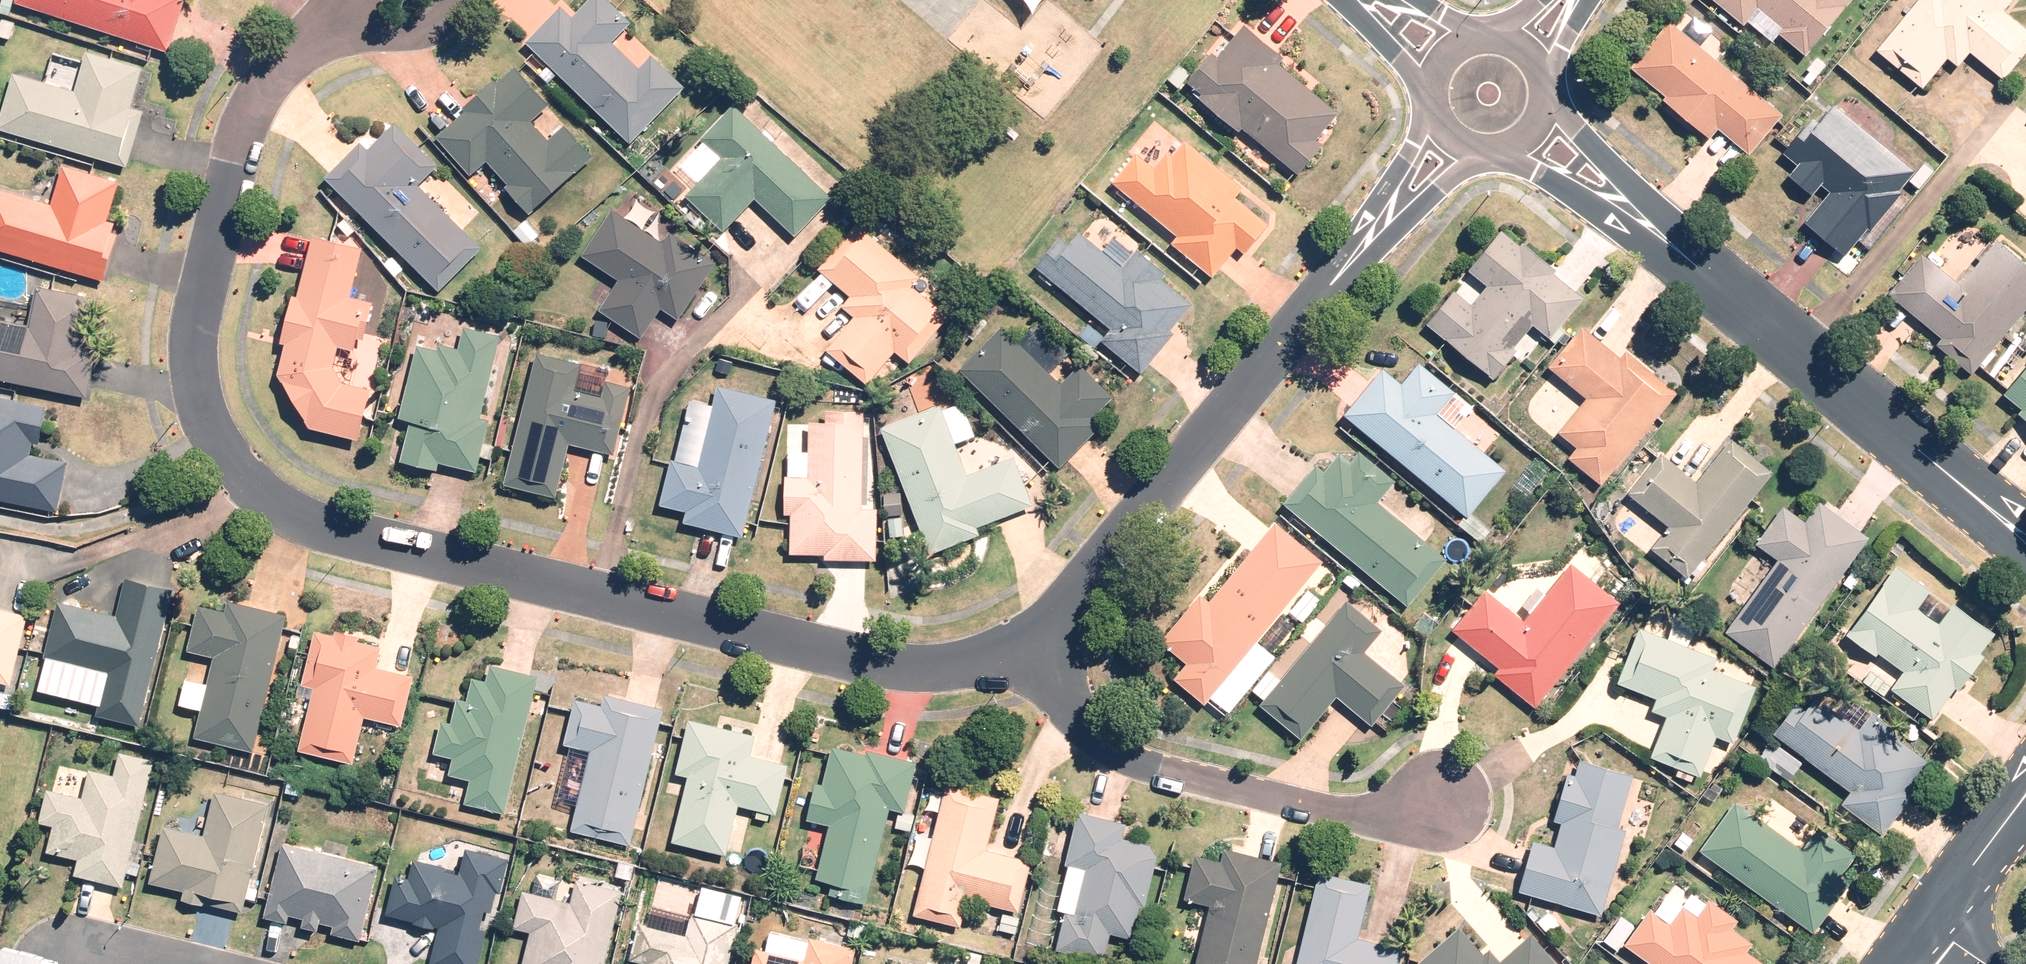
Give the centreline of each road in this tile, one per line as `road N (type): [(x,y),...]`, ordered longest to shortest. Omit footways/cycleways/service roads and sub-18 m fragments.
road 1 (residential): [(1015,656),(921,668),(848,660),(316,521),(238,471),(206,426),(191,358),(192,310),(255,100),(317,33)]
road 2 (residential): [(1397,202),(1090,577),(1015,656)]
road 3 (residential): [(1636,215),(2021,534)]
road 4 (residential): [(1015,656),(1089,734),(1147,760),(1346,815),(1447,802)]
road 5 (residential): [(1924,928),(2025,790)]
road 6 (residential): [(1636,215),(1512,155)]
road 7 (residential): [(1554,107),(1636,215)]

